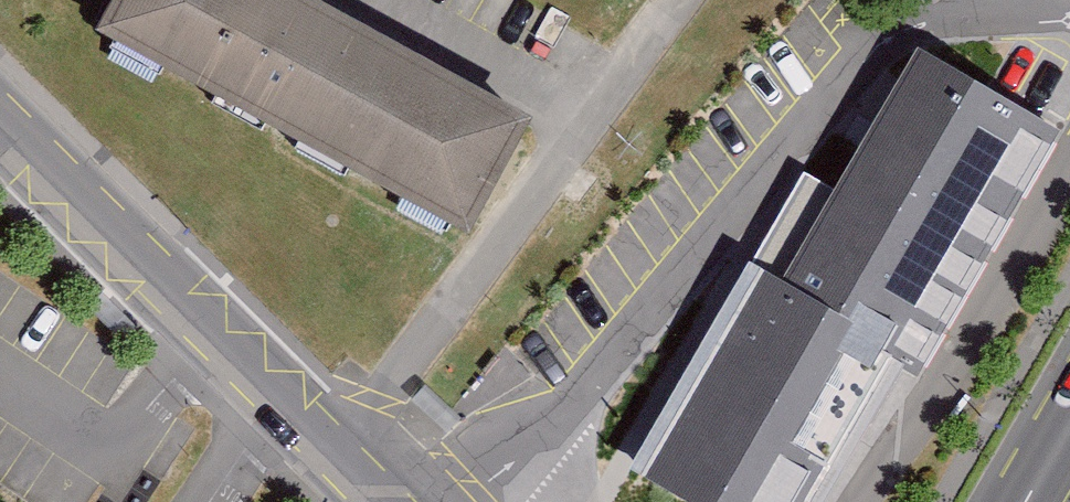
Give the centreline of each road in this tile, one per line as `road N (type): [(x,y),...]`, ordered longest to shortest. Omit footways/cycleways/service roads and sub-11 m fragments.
road 1 (residential): [(670,0),(327,450)]
road 2 (tertiary): [(327,450),(0,128)]

